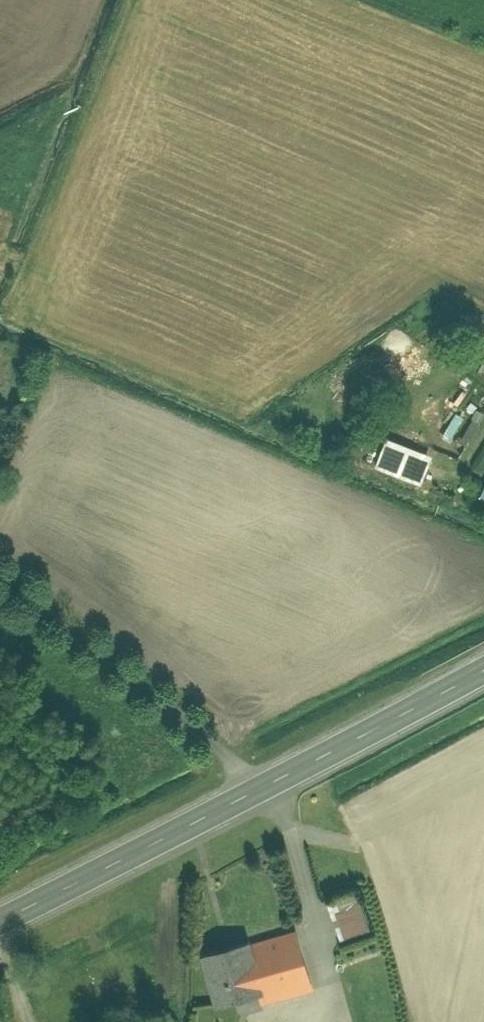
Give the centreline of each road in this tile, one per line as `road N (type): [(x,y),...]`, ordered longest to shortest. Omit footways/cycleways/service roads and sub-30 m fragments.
road 1 (secondary): [(483,668),(0,921)]

